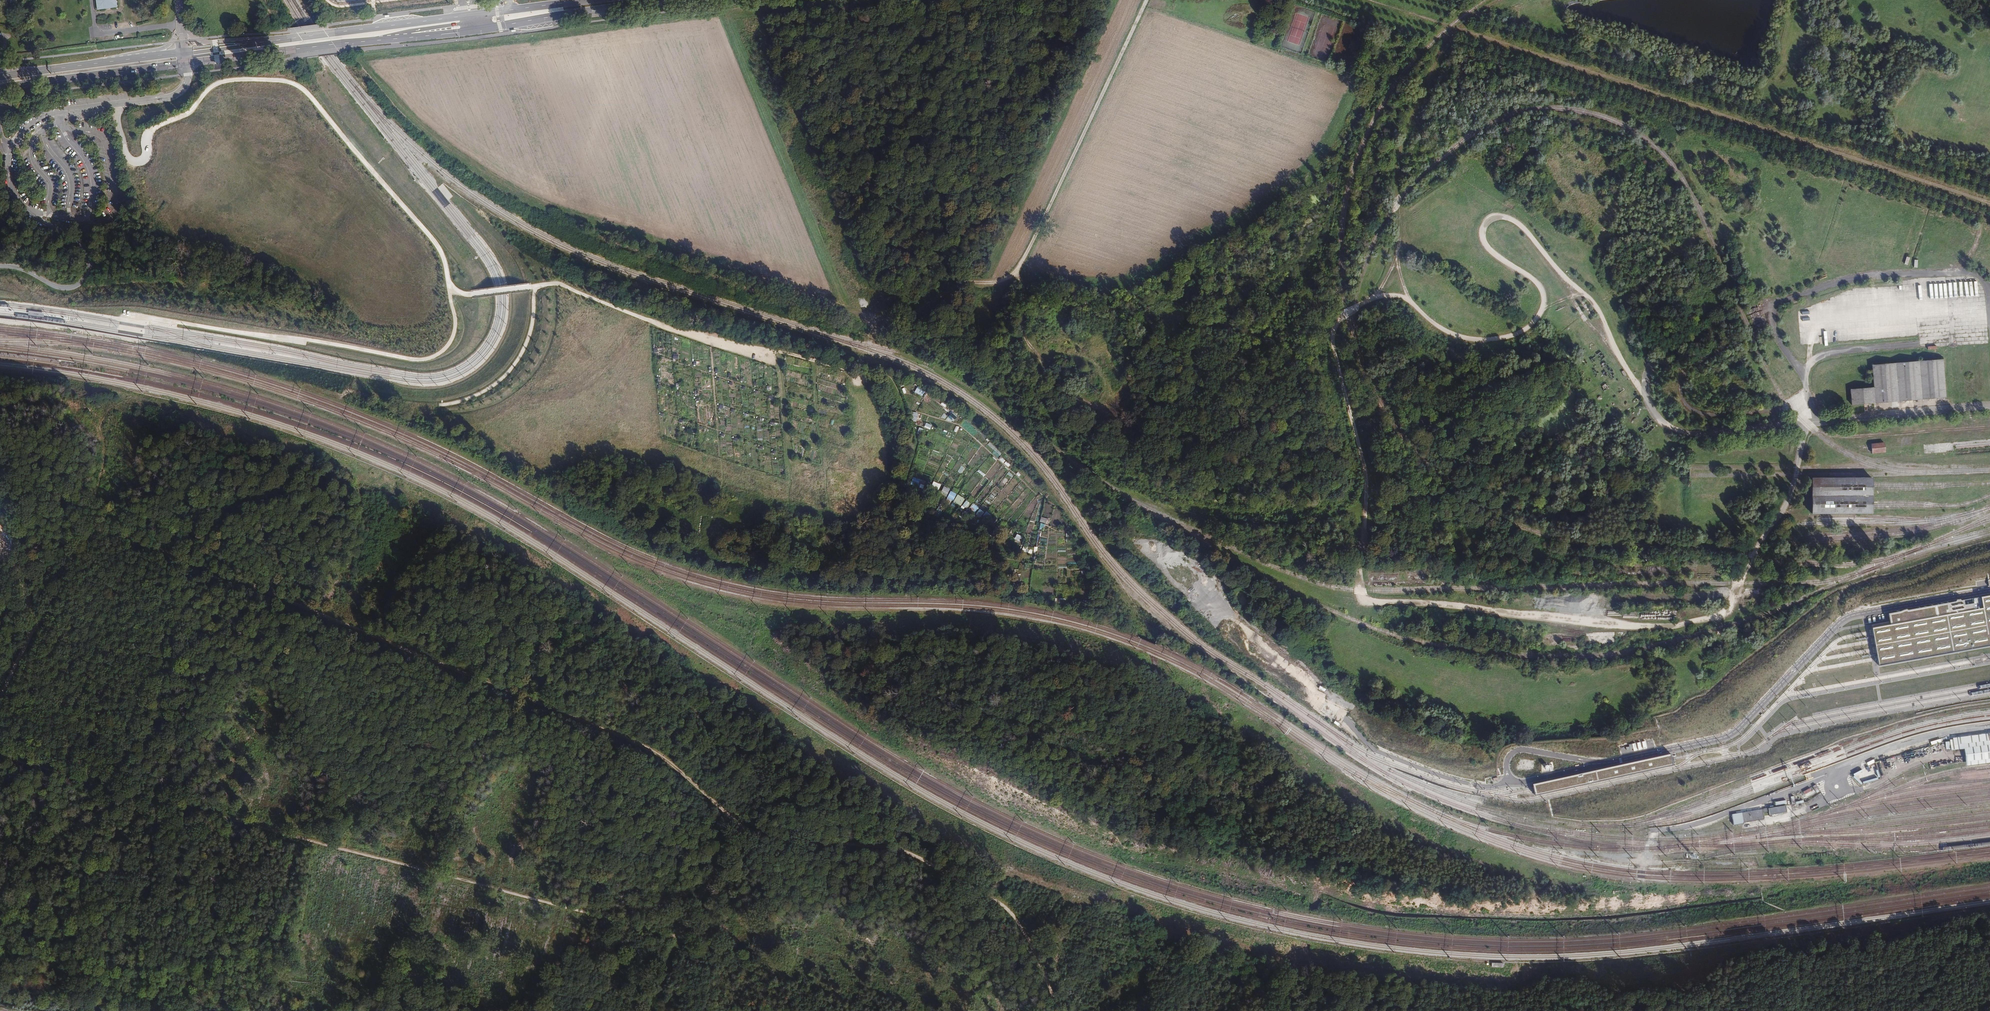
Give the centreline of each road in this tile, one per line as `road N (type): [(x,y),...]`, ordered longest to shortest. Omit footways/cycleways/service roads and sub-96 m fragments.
road 1 (track): [(1056,1010),(1008,909),(921,858),(890,848),(758,837),(640,745),(114,529),(89,526),(0,695)]
road 2 (track): [(649,320),(557,284),(462,295),(429,234),(300,86),(213,86),(189,112),(156,125),(146,157),(132,164),(117,104)]
road 3 (track): [(1381,293),(1474,341),(1522,330),(1544,295),(1488,248),(1486,221),(1499,216),(1517,223),(1598,307),(1655,413),(1690,431),(1807,427)]
road 4 (track): [(0,756),(678,937)]
road 5 (track): [(843,370),(643,320),(591,383),(484,422)]
road 6 (track): [(453,287),(454,335),(442,351),(420,360),(138,316),(132,333)]
road 7 (track): [(1146,0),(1014,274)]
road 8 (unclassified): [(26,270),(69,288),(92,262),(82,243),(22,205),(9,175),(5,146),(59,112)]
road 9 (primary): [(470,15),(185,52)]
road 10 (track): [(1809,400),(1710,414),(1682,399),(1691,366),(1749,333),(1772,310)]
road 11 (track): [(1404,1010),(1416,990),(1393,971),(1306,958),(1316,895),(1337,895)]
road 12 (primary): [(472,30),(682,0)]
road 13 (primary): [(186,64),(380,39)]
road 14 (primary): [(0,89),(186,64)]
road 15 (track): [(440,404),(470,399),(508,373),(527,344),(535,286)]
road 16 (primary): [(185,52),(35,71)]
road 17 (unclassified): [(186,64),(174,95),(59,112)]
road 18 (track): [(0,321),(141,342)]
road 19 (track): [(1648,402),(1652,361),(1742,315)]
road 20 (track): [(439,199),(447,193),(504,241),(535,286)]
road 21 (track): [(678,937),(745,830)]
road 22 (track): [(1641,876),(1647,857),(1751,864)]

